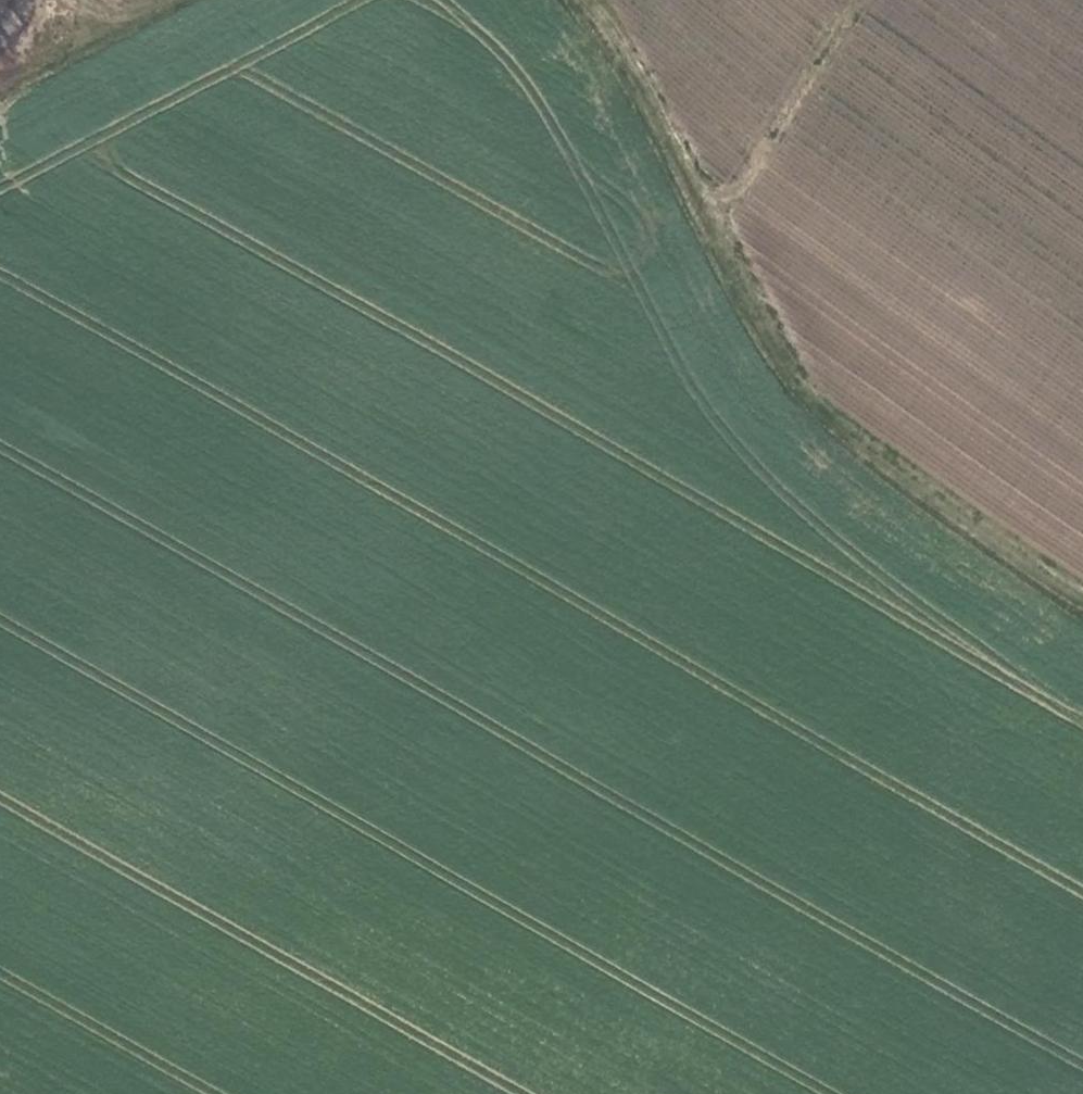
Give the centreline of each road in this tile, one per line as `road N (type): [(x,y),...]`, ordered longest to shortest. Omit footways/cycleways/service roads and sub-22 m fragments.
road 1 (track): [(580,0),(630,63),(719,250),(819,412),(1082,602)]
road 2 (track): [(856,0),(749,174),(698,198)]

